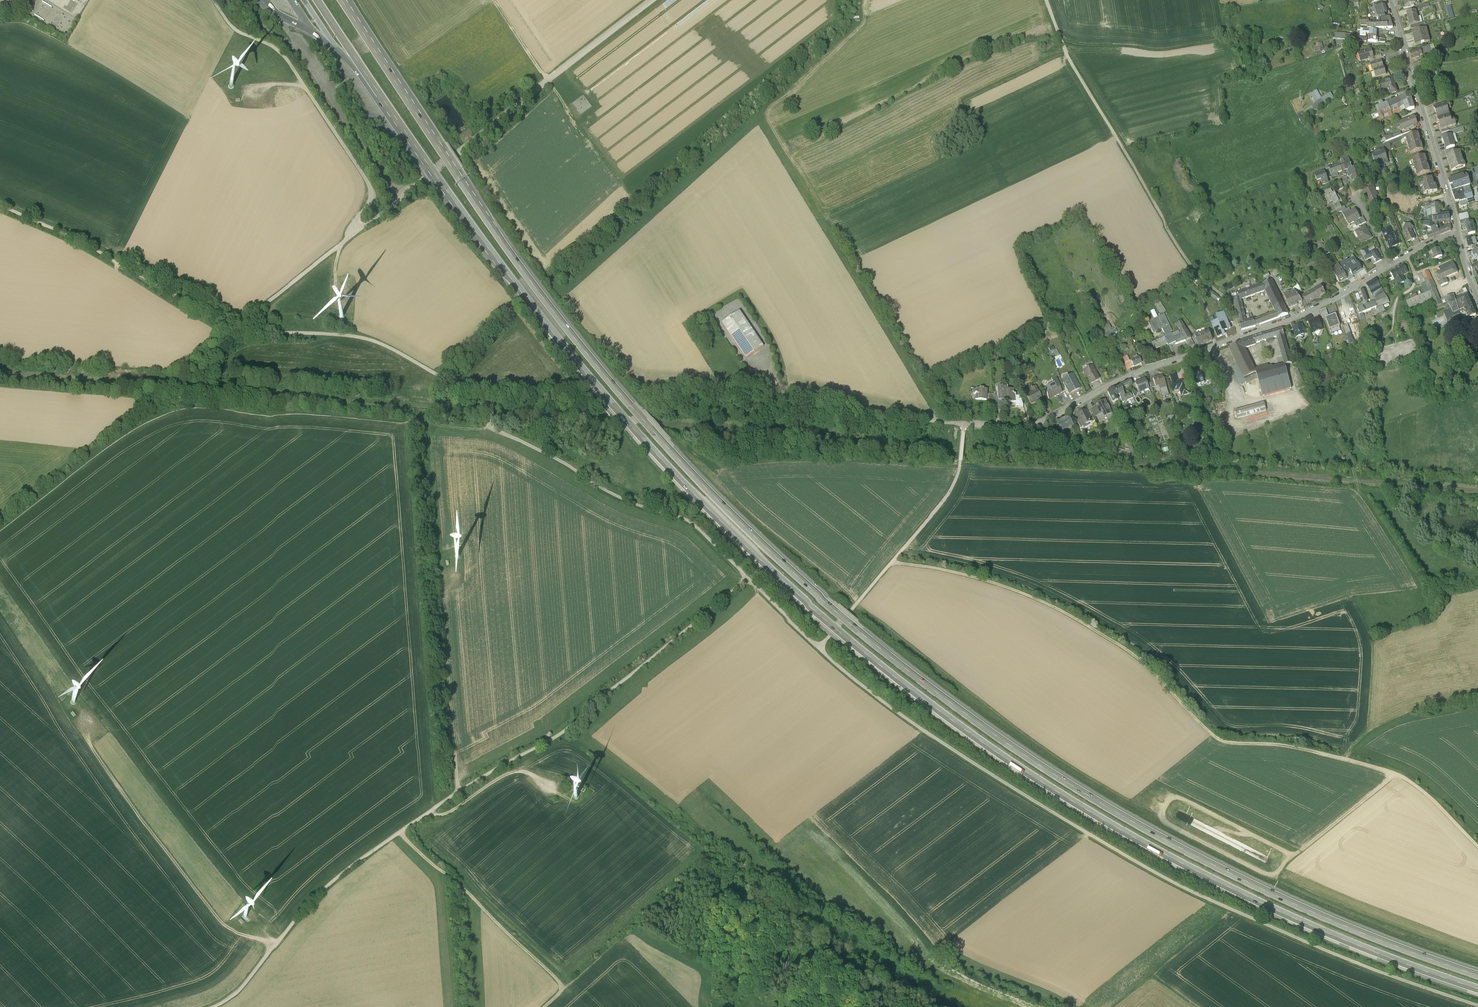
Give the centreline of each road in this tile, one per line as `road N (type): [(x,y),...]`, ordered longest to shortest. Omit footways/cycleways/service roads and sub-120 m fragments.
road 1 (motorway): [(1477,975),(1295,905),(1131,822),(961,713),(835,613),(739,525),(616,392),(495,233),(344,5)]
road 2 (motorway): [(368,76),(612,407),(732,535),(845,639),(1008,760),(1117,828),(1296,919),(1477,989)]
road 3 (unclassified): [(819,648),(946,500),(965,428),(1041,423),(1129,375),(1308,312),(1458,233)]
road 4 (unclassified): [(819,648),(944,743),(1180,885),(1477,1005)]
road 5 (unclassified): [(221,1006),(347,869),(553,736),(747,580)]
road 6 (track): [(893,562),(973,578),(1062,612),(1131,653),(1221,741),(1315,752),(1404,778),(1477,846)]
road 7 (unclassified): [(357,233),(240,325),(0,205)]
road 8 (track): [(1044,0),(1063,54),(1186,259),(1227,300),(1241,336)]
road 9 (unclassified): [(747,580),(687,522),(612,496),(491,429),(492,398)]
road 10 (unclassified): [(655,0),(404,195)]
road 11 (unclassified): [(213,0),(237,32),(286,57),(364,177),(370,200),(357,233)]
road 12 (track): [(274,948),(219,925),(87,742)]
road 13 (track): [(492,398),(368,340),(260,332),(249,324)]
road 14 (tertiary): [(1390,0),(1458,233)]
road 15 (track): [(458,792),(443,607),(459,586),(458,562)]
road 16 (track): [(565,986),(402,830)]
road 17 (track): [(965,428),(884,417),(757,383)]
road 18 (unclassified): [(404,195),(387,185),(301,52)]
road 19 (track): [(575,121),(493,0)]
road 20 (track): [(546,788),(514,771),(453,810),(427,814)]

